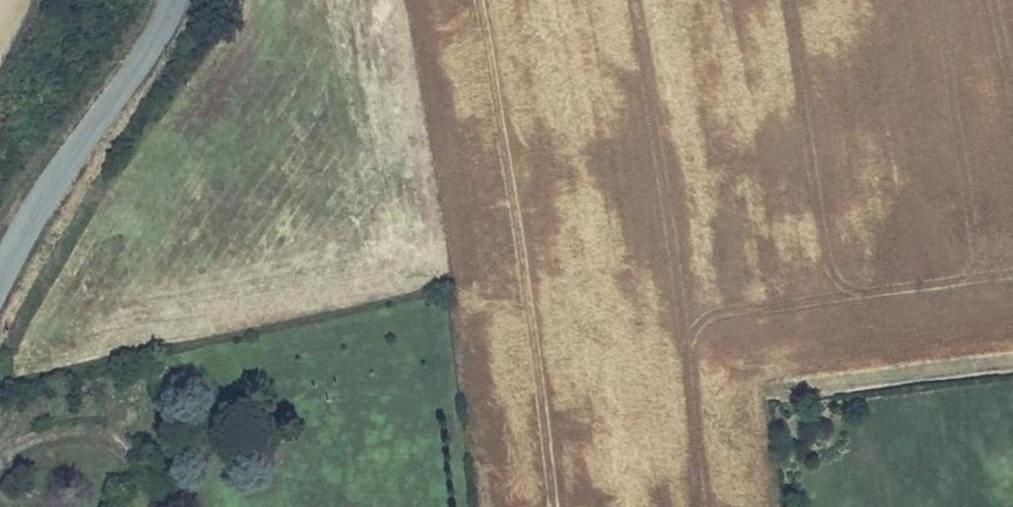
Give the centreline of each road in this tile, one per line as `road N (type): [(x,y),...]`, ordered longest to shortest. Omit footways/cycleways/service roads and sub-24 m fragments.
road 1 (tertiary): [(0,277),(27,219),(174,0)]

